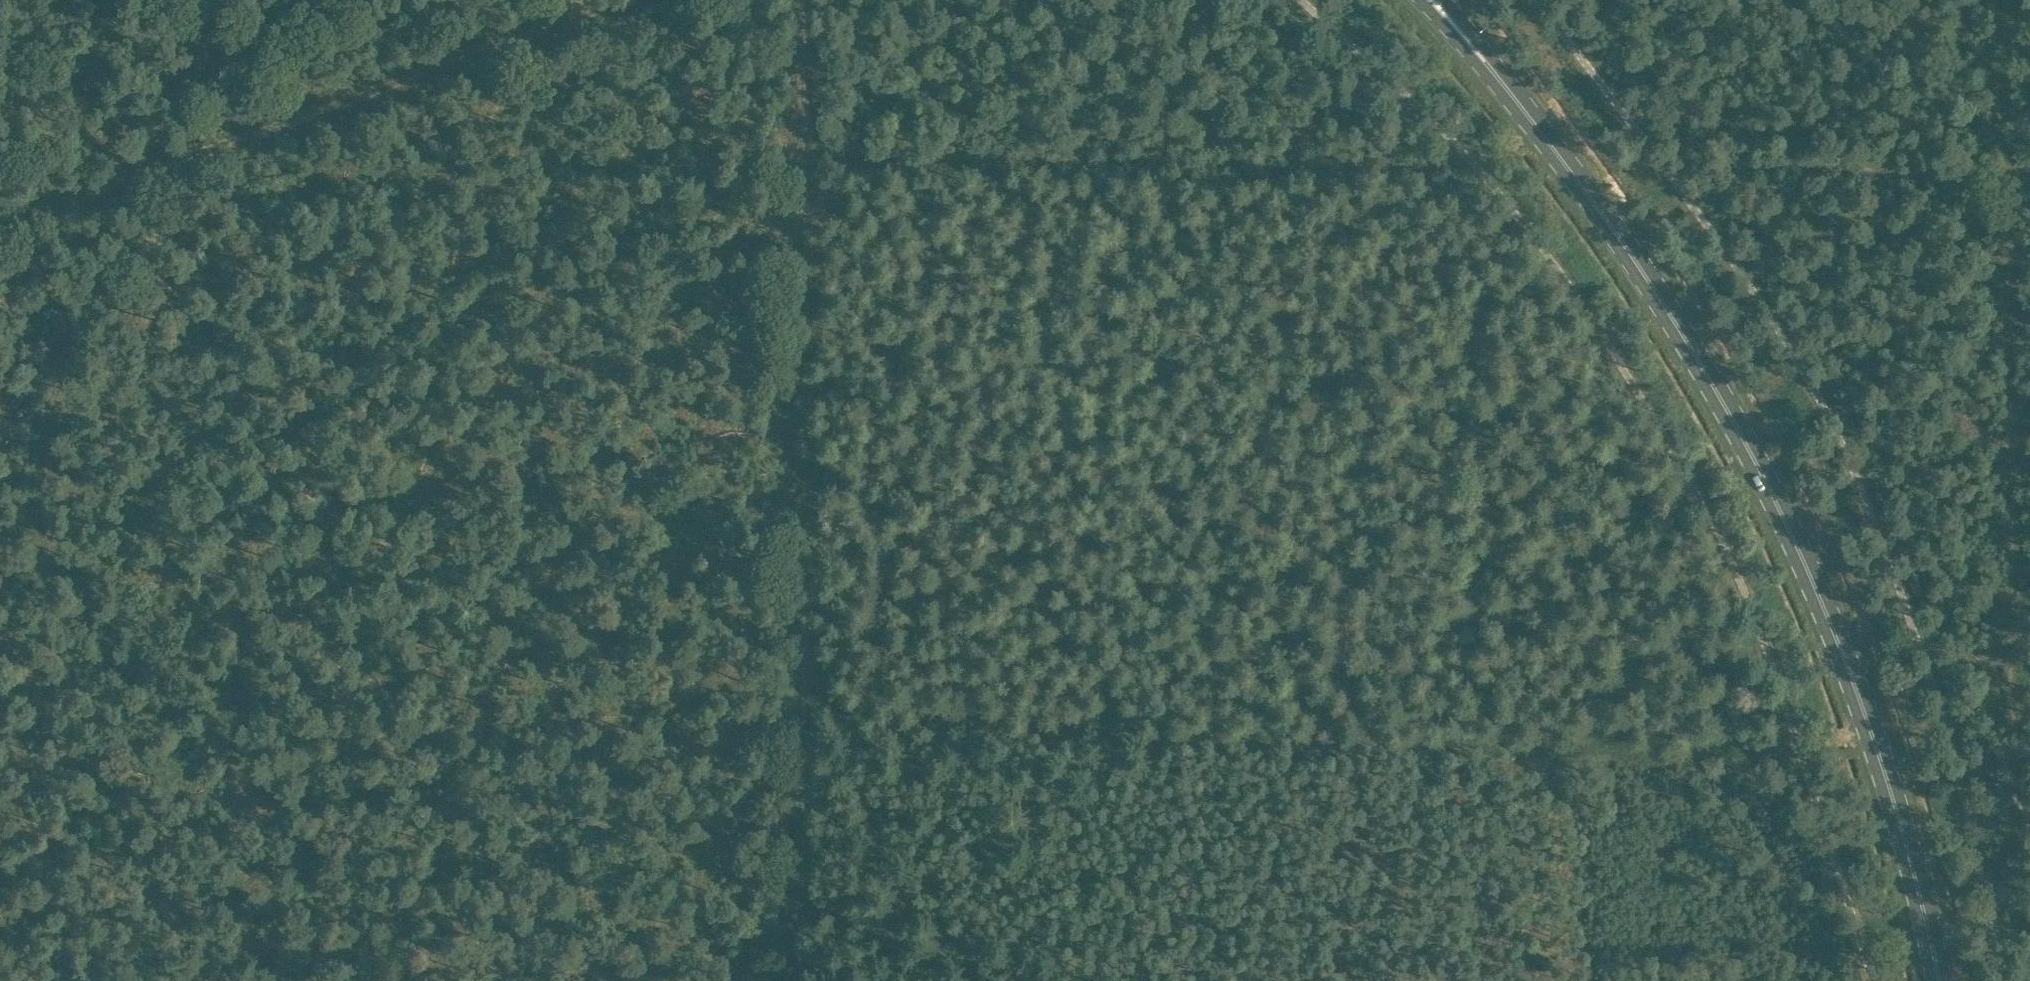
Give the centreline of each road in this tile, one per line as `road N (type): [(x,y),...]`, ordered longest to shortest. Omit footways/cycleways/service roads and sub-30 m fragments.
road 1 (primary): [(1938,980),(1874,737),(1772,492),(1659,291),(1435,0)]
road 2 (track): [(800,980),(801,0)]
road 3 (track): [(638,0),(113,181)]
road 4 (track): [(2000,172),(2002,603)]
road 5 (track): [(2002,603),(2008,813),(1990,878),(1925,918)]
road 6 (track): [(1665,169),(1852,171)]
road 7 (track): [(2000,172),(1997,0)]
road 8 (track): [(2000,172),(1852,171)]

